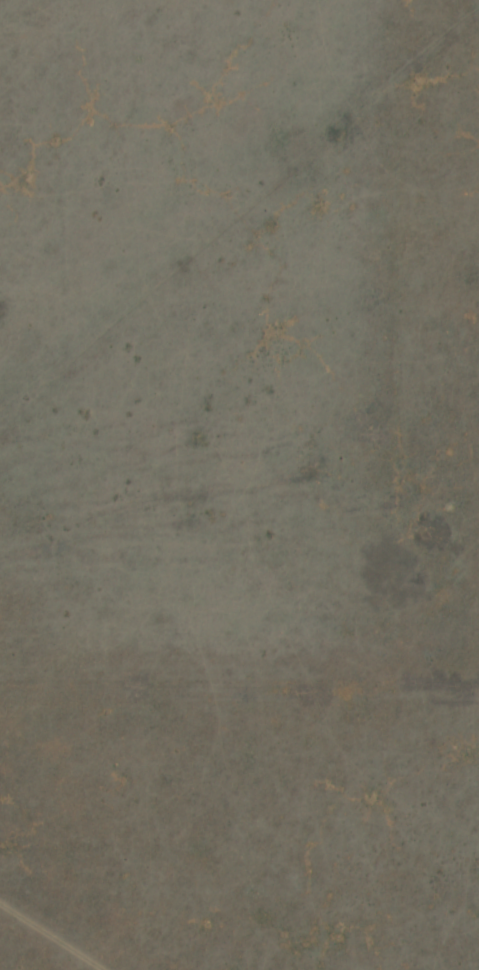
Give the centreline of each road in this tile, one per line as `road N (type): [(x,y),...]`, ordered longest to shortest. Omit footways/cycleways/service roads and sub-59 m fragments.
road 1 (track): [(0,676),(421,668),(478,601)]
road 2 (track): [(229,969),(0,831)]

